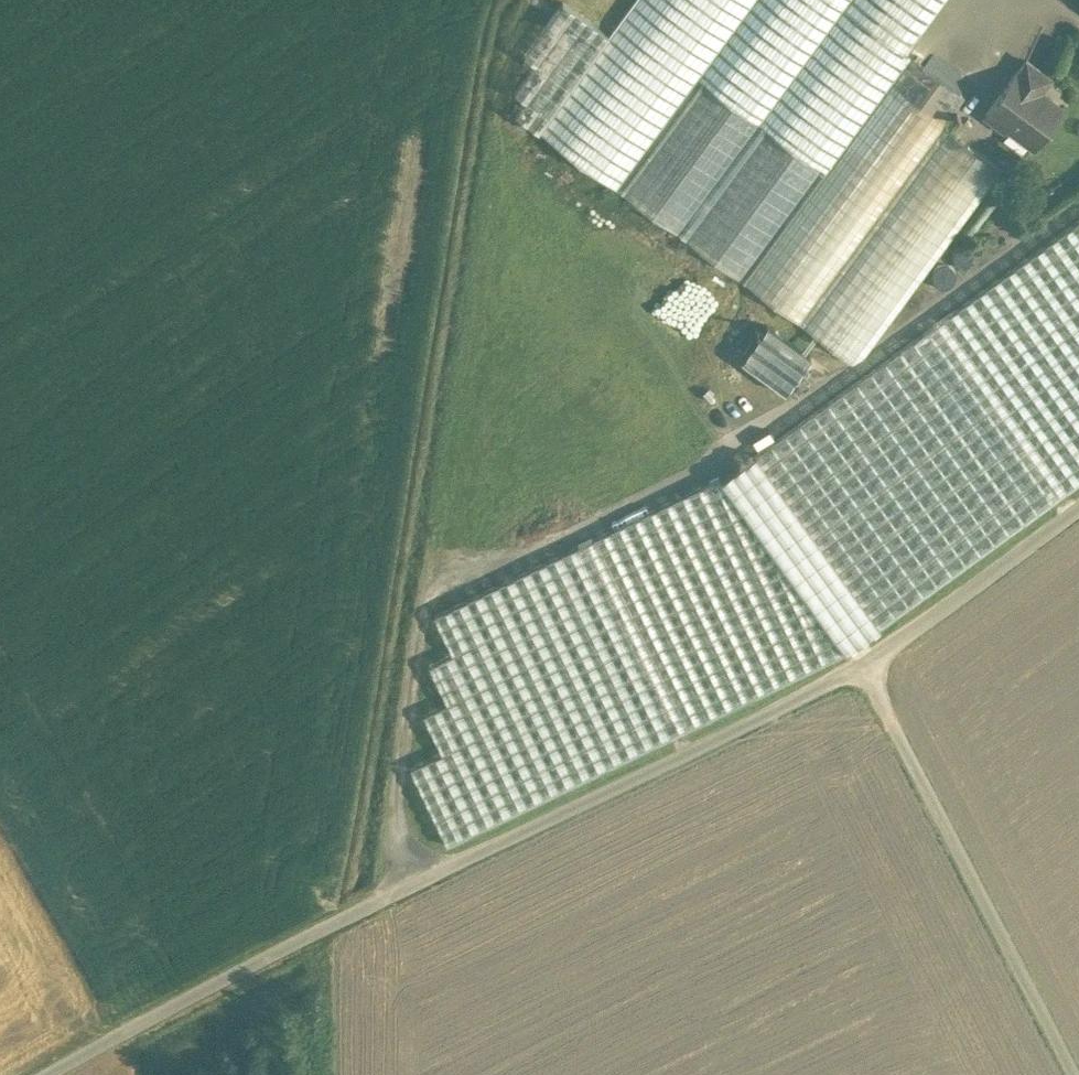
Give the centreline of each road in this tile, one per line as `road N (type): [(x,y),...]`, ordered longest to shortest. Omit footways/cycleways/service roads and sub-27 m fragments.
road 1 (unclassified): [(62,1074),(317,930),(864,669)]
road 2 (unclassified): [(1074,1074),(864,669)]
road 3 (unclassified): [(864,669),(1078,510)]

